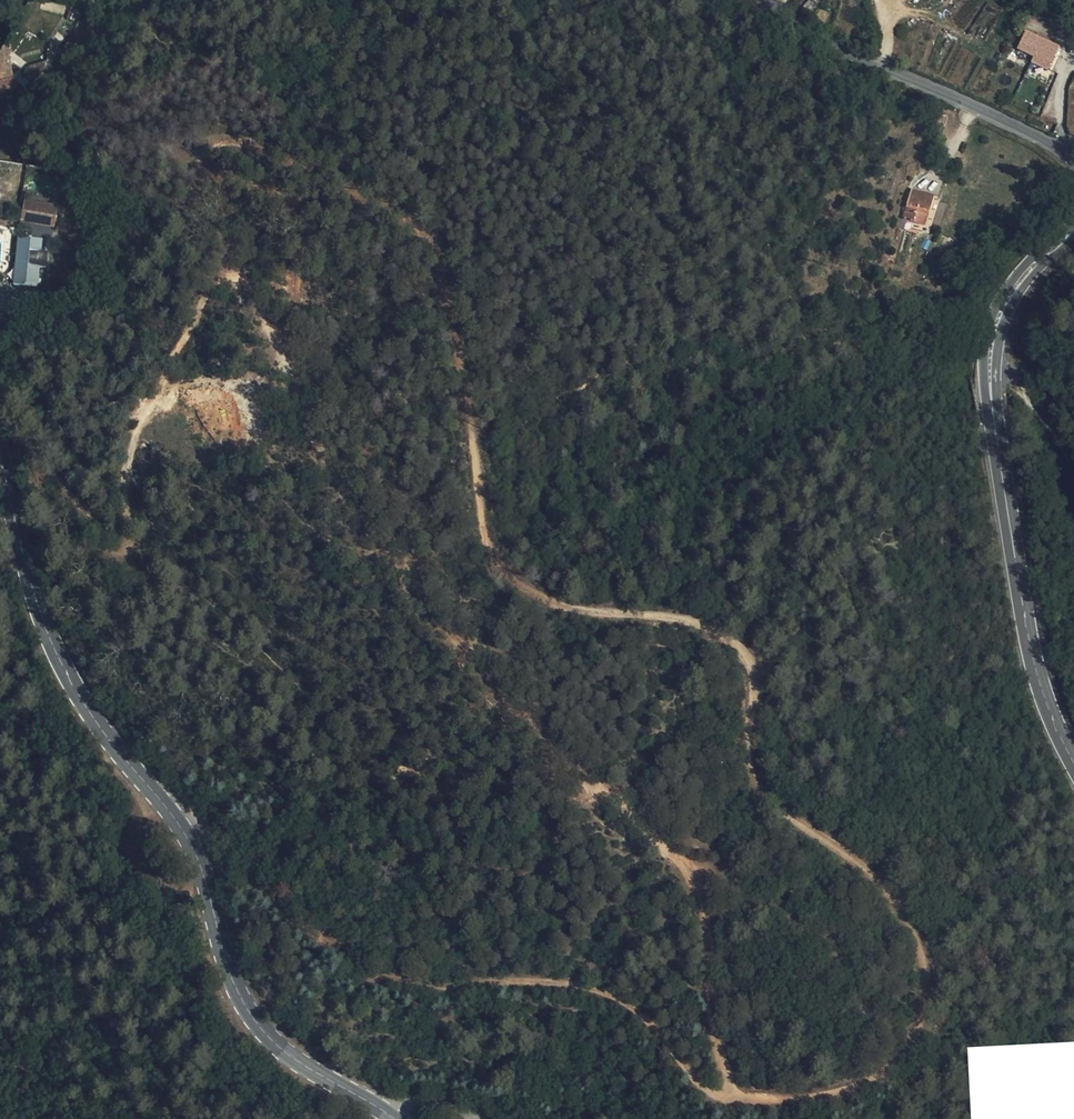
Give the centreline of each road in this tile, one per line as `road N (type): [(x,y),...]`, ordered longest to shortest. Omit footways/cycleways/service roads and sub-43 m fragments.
road 1 (track): [(195,854),(303,918),(378,981),(611,1005),(665,1036),(729,1107),(809,1108),(894,1089),(943,997),(940,949),(917,915),(843,849),(784,814),(765,783),(751,743),(761,702),(752,659),(715,637),(535,608),(509,578),(481,503),(445,272),(434,248),(379,210),(276,163),(205,147),(209,176),(298,217),(324,300),(287,333),(253,282),(236,285),(162,428),(143,482),(144,539),(112,543),(37,434),(1,465)]
road 2 (track): [(287,333),(301,414),(323,468),(463,660),(713,894),(729,956),(720,1018),(729,1107)]
road 3 (secondary): [(0,460),(54,650),(83,703),(195,854),(231,977),(253,1020),(284,1052),(394,1118)]
road 4 (secondary): [(1073,764),(1029,642),(989,378),(1005,305),(1035,264),(1073,232)]
road 5 (residential): [(1073,166),(842,54),(777,0)]
road 6 (residential): [(109,0),(0,115)]

